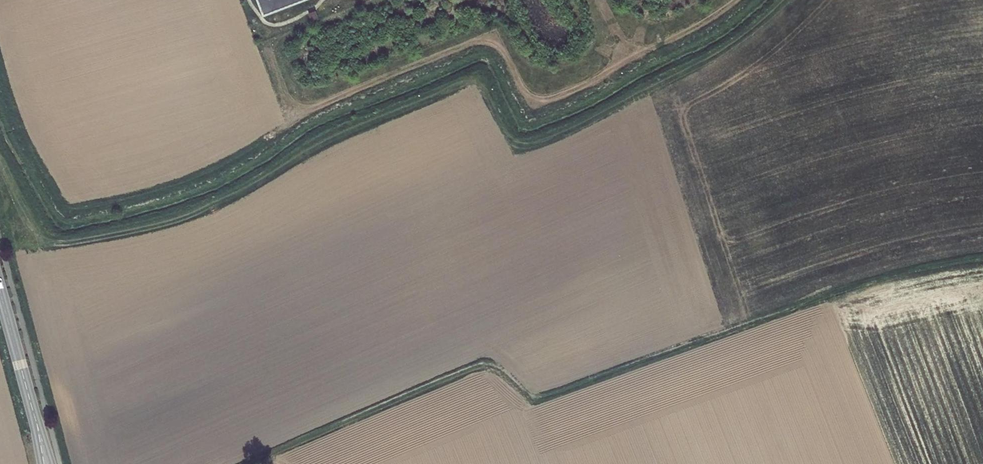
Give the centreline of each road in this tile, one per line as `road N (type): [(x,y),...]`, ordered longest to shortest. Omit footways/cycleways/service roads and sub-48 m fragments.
road 1 (track): [(245,463),(488,359),(530,399),(543,399),(854,283),(982,256)]
road 2 (track): [(737,0),(549,102),(530,101),(501,49),(472,42),(290,120)]
road 3 (tertiary): [(34,415),(0,290)]

